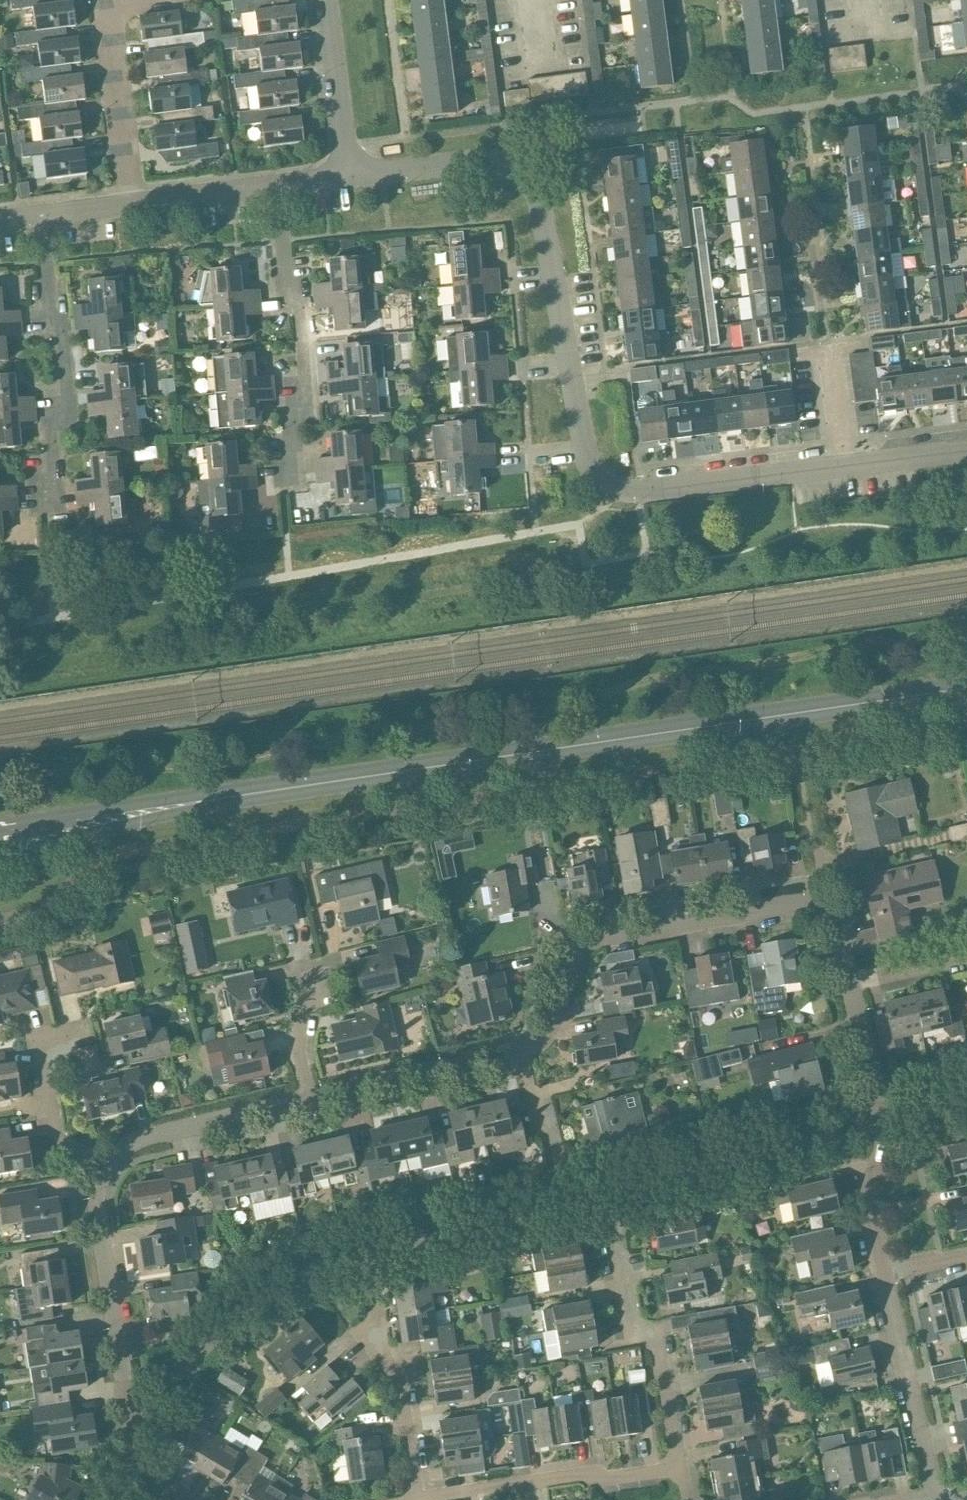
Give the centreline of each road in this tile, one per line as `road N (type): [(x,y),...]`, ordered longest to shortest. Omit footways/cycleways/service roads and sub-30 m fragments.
road 1 (tertiary): [(0,841),(101,818),(966,690)]
road 2 (residential): [(966,451),(647,492),(614,489),(592,472),(580,441),(542,200),(530,177),(510,164),(482,161),(351,178)]
road 3 (residential): [(418,1499),(682,1468),(659,1350),(632,1317),(610,1211),(567,1198),(520,1051)]
road 4 (residential): [(520,1051),(543,1039),(576,958),(608,934),(800,900),(823,904),(849,981)]
road 5 (residential): [(282,485),(294,403),(307,383),(301,311),(285,291),(278,189)]
road 6 (residential): [(144,1468),(129,1419),(98,1198),(104,1168)]
road 7 (residential): [(849,981),(884,1130),(867,1195),(884,1276)]
road 8 (residential): [(43,504),(54,458),(52,422),(66,402),(42,218)]
road 9 (residential): [(132,208),(107,6),(150,0)]
road 10 (residential): [(884,1276),(935,1494)]
road 11 (residential): [(104,1168),(138,1141),(312,1099)]
road 12 (residential): [(418,1499),(405,1401),(370,1290)]
road 13 (residential): [(312,1099),(520,1051)]
road 14 (residential): [(351,178),(325,0)]
road 15 (residential): [(278,189),(132,208)]
road 16 (residential): [(104,1168),(54,1135),(42,1058)]
road 17 (residential): [(849,981),(966,952)]

